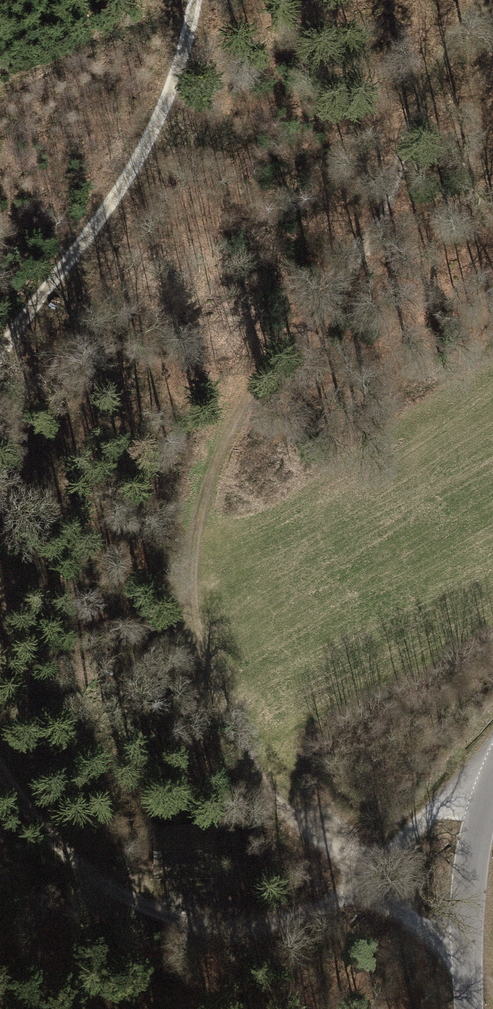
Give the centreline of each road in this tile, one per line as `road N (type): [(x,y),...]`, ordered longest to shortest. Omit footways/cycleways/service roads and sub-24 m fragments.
road 1 (track): [(474,0),(264,357),(211,479),(190,592),(220,694),(281,799),(466,959)]
road 2 (track): [(0,759),(72,862),(115,890),(216,924),(263,925),(327,907),(465,777),(492,768)]
road 3 (track): [(197,0),(172,90),(94,223),(0,354)]
road 4 (tertiary): [(468,1008),(471,857),(492,768)]

